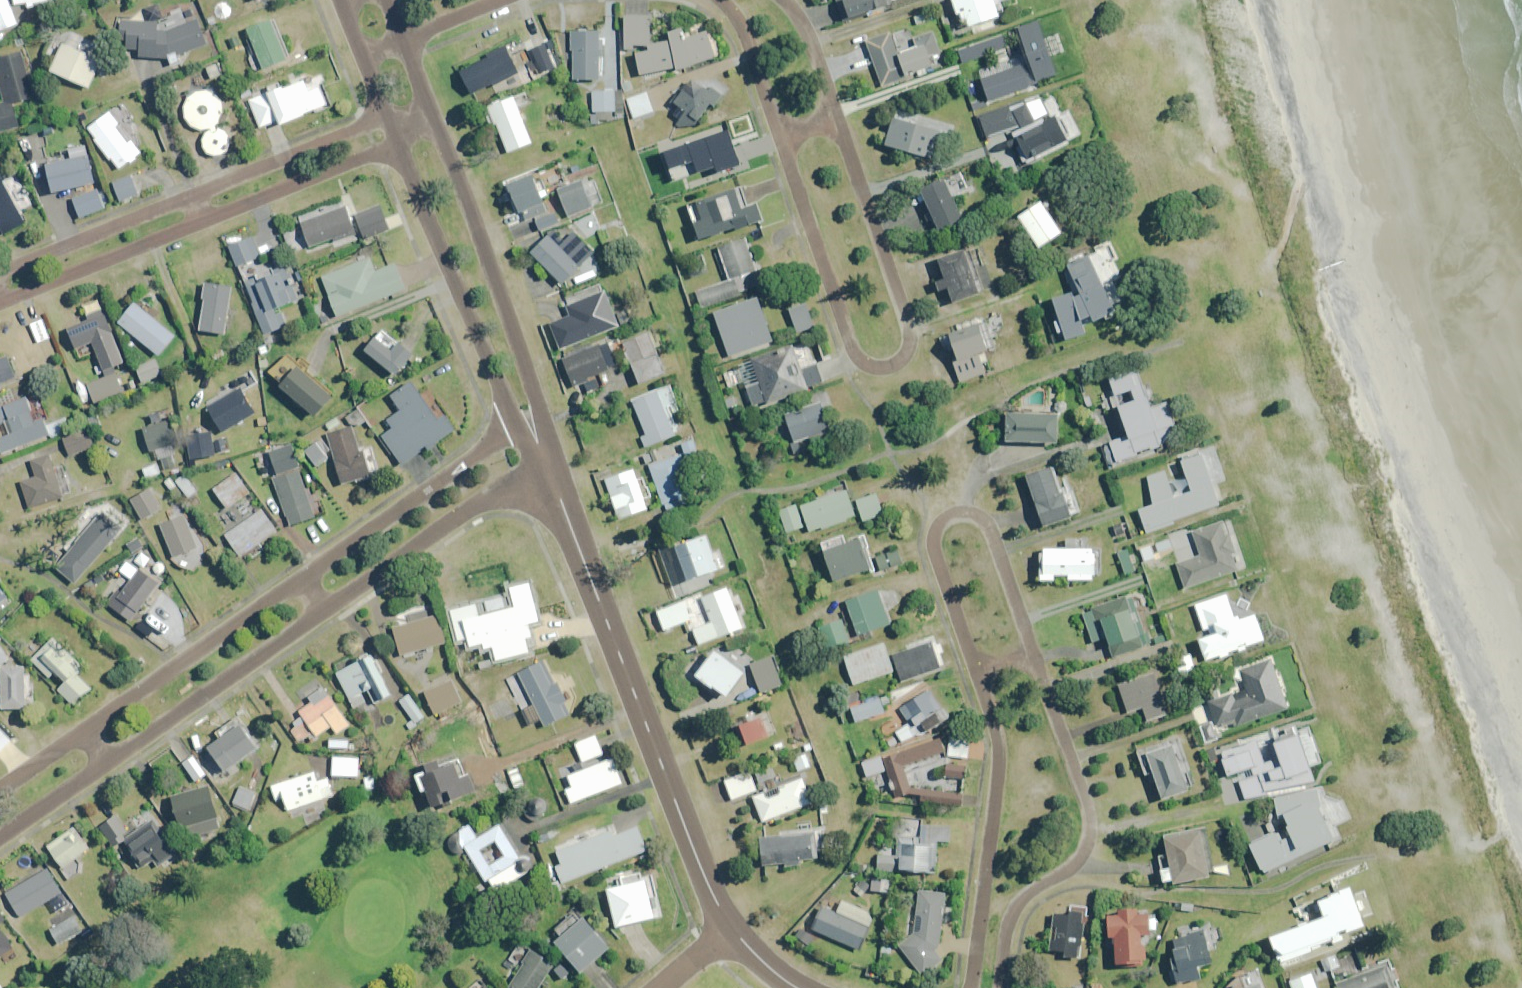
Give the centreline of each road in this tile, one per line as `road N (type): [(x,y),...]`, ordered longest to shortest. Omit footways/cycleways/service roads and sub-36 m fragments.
road 1 (residential): [(835,115),(907,329),(902,359),(886,366),(855,355),(778,135)]
road 2 (tertiary): [(543,454),(694,851),(731,925)]
road 3 (residential): [(1036,655),(1088,797),(1090,840),(1069,870),(1021,903),(1011,923),(1004,987)]
road 4 (residential): [(976,675),(933,549),(941,520),(954,514),(972,513),(992,529),(1036,655)]
road 5 (residential): [(971,987),(998,761),(976,675)]
road 6 (tertiary): [(515,421),(397,144)]
road 7 (tertiary): [(438,127),(546,407)]
road 8 (residential): [(328,612),(105,763)]
road 9 (residential): [(84,731),(303,577)]
road 10 (residential): [(543,454),(328,612)]
road 11 (residential): [(303,577),(515,421)]
road 12 (residential): [(203,223),(2,304)]
road 13 (residential): [(397,144),(203,223)]
road 14 (residential): [(192,195),(384,114)]
road 15 (residential): [(0,271),(192,195)]
road 16 (residential): [(778,135),(743,26),(725,0)]
road 17 (residential): [(105,763),(0,838)]
road 18 (residential): [(782,0),(810,39),(835,115)]

